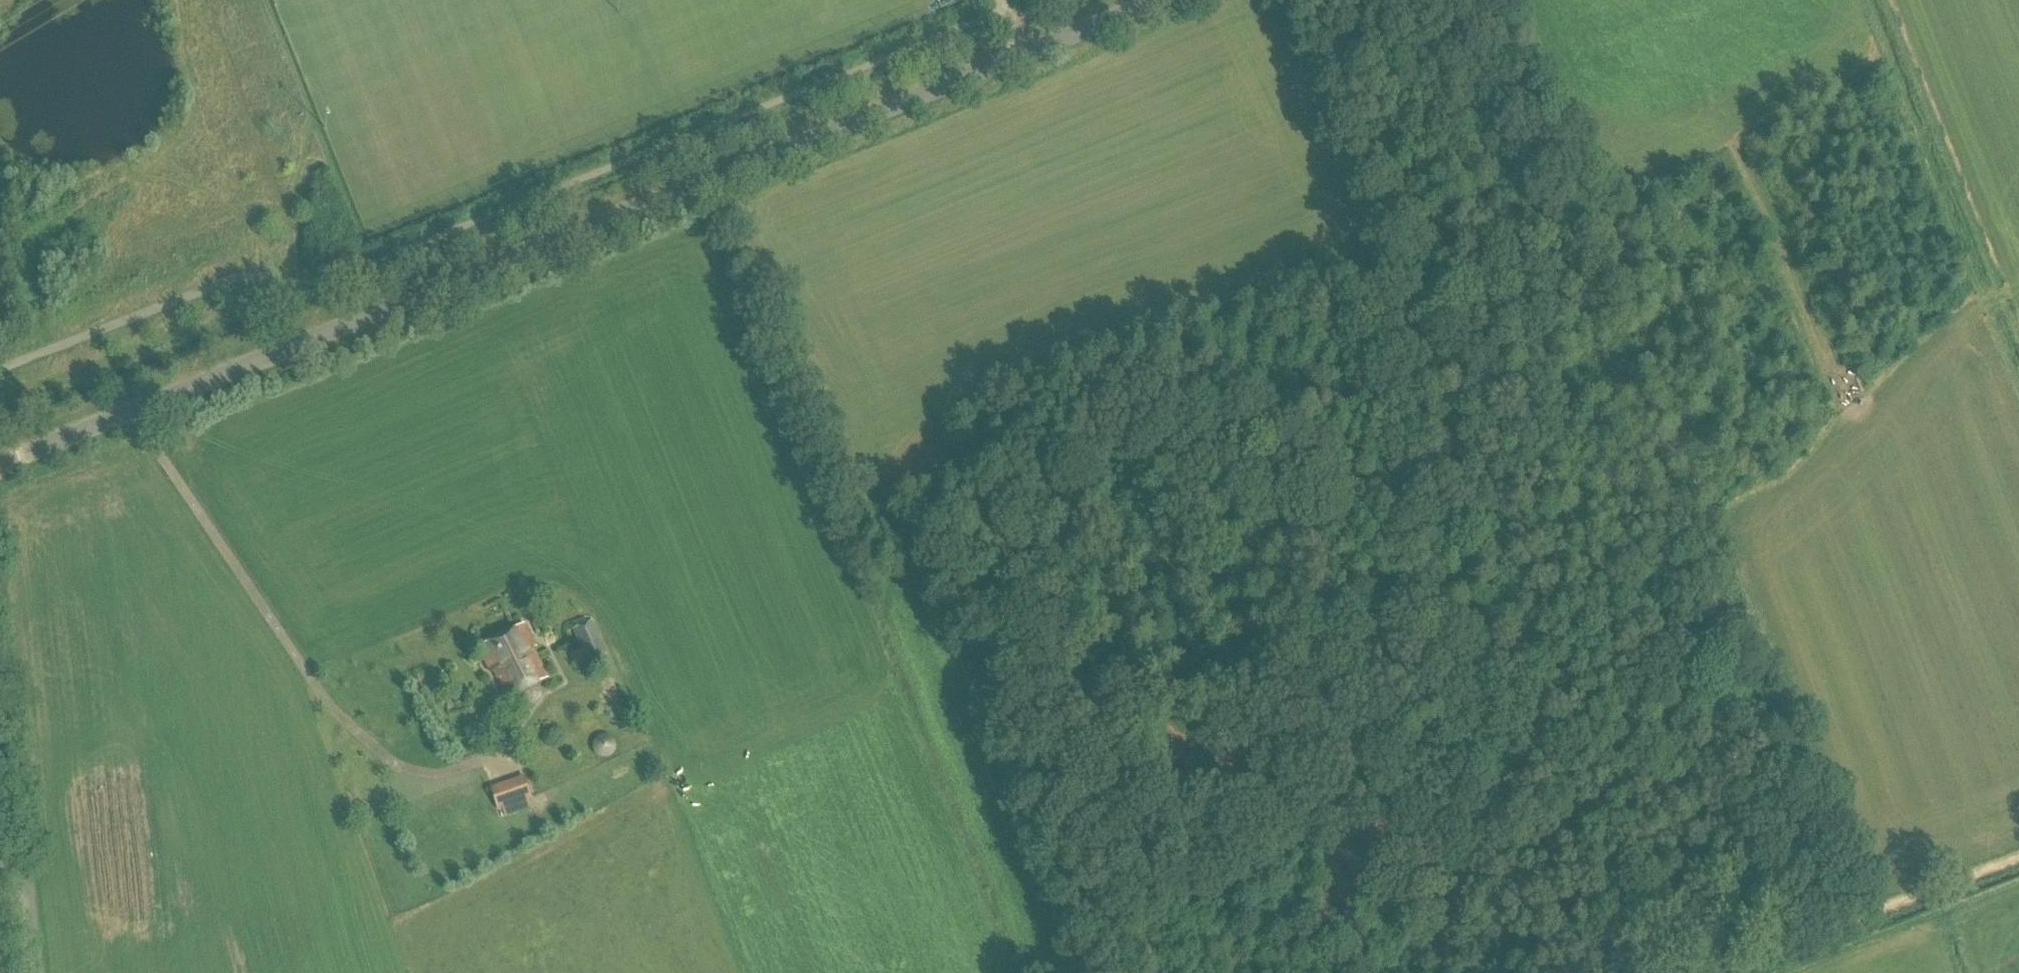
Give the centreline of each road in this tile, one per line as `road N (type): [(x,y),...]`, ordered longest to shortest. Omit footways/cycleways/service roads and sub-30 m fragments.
road 1 (unclassified): [(0,474),(395,320),(1161,0)]
road 2 (unclassified): [(32,972),(0,712)]

